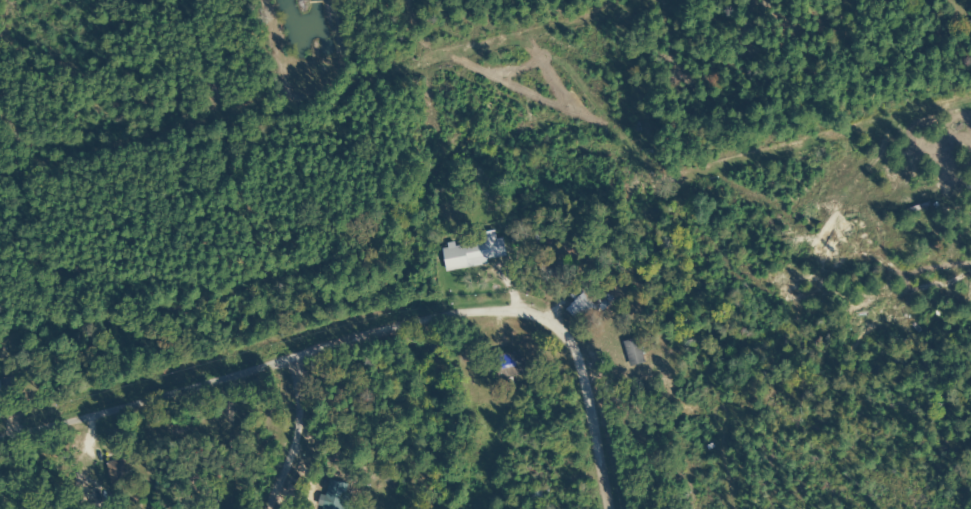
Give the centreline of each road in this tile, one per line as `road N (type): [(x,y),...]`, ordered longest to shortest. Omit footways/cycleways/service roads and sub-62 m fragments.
road 1 (residential): [(632,508),(577,300),(0,412)]
road 2 (residential): [(303,353),(331,508)]

